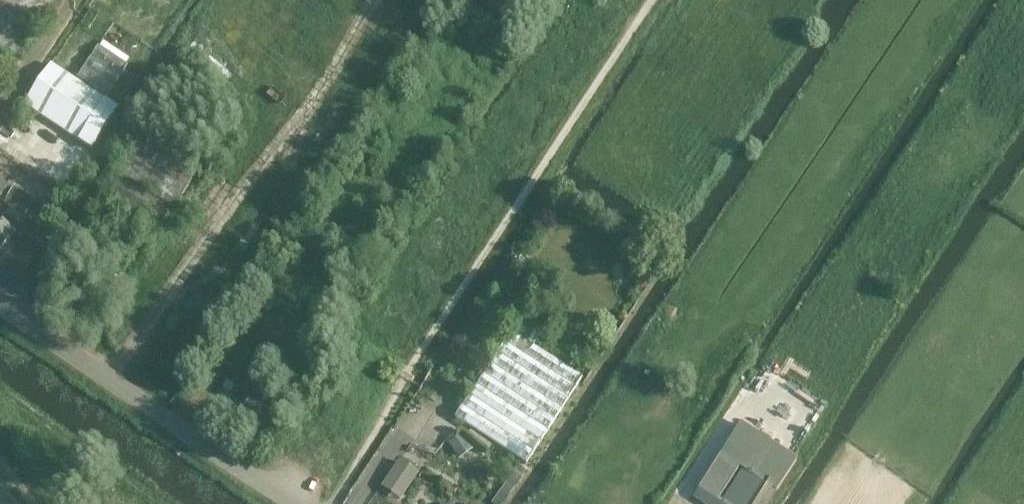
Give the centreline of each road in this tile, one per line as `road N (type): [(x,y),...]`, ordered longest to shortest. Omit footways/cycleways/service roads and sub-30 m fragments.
road 1 (track): [(371,0),(296,124),(104,378)]
road 2 (unclassified): [(296,503),(0,307)]

